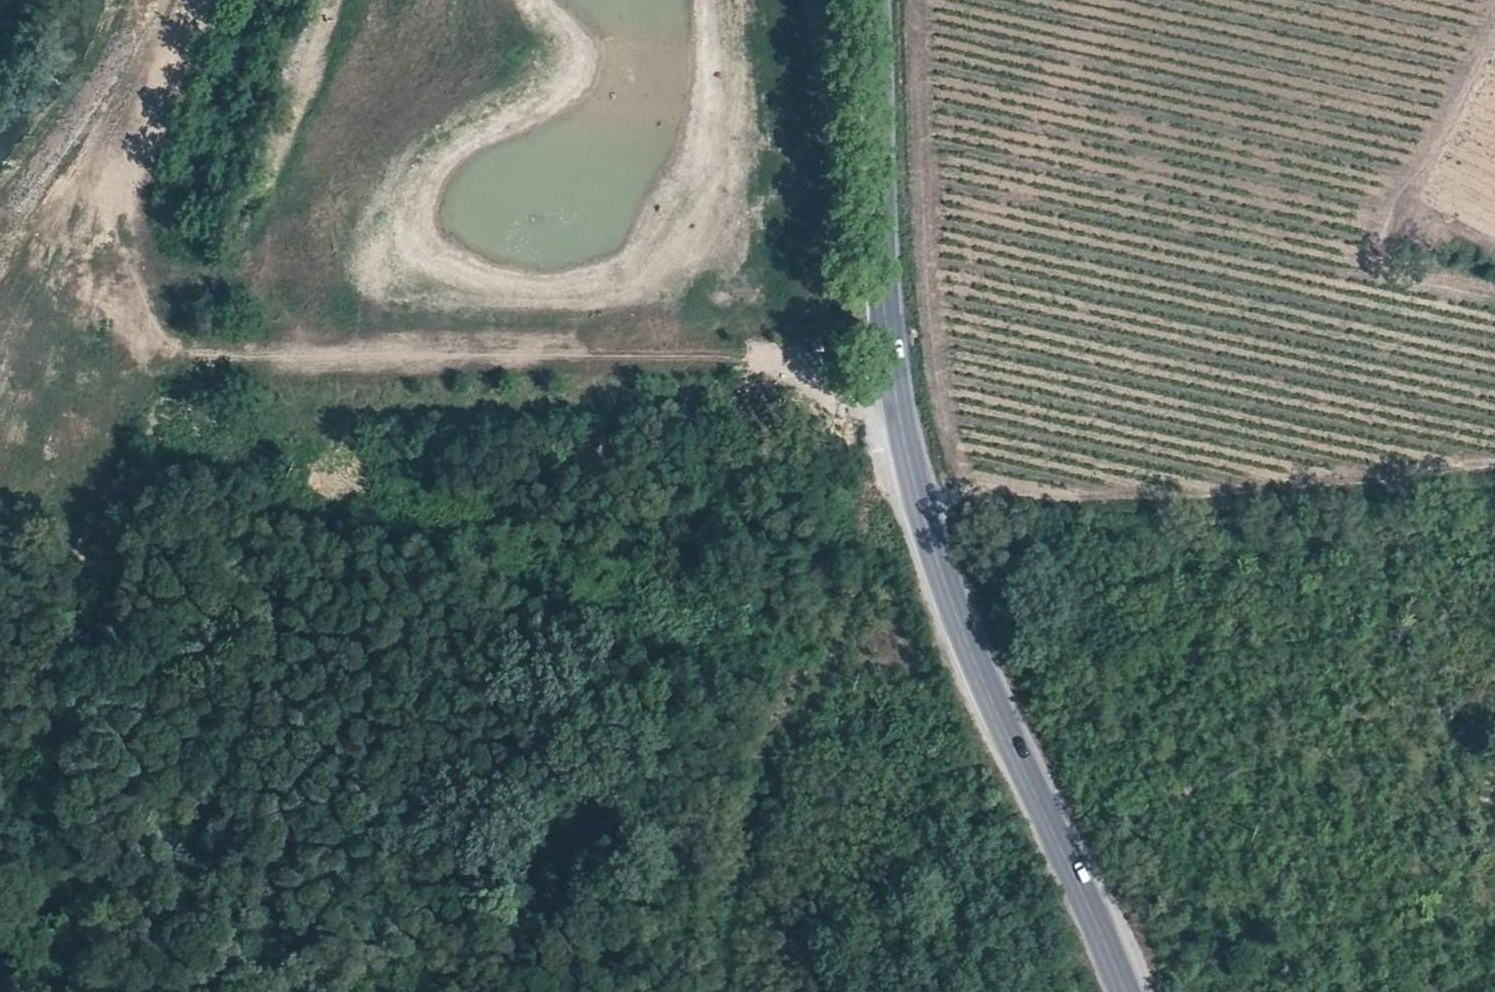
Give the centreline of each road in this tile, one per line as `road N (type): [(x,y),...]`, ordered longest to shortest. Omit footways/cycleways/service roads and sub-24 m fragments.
road 1 (tertiary): [(1125,991),(930,540),(891,368),(877,197),(882,0)]
road 2 (track): [(1494,300),(1389,282),(1361,266),(1388,206),(1415,185),(1494,31)]

